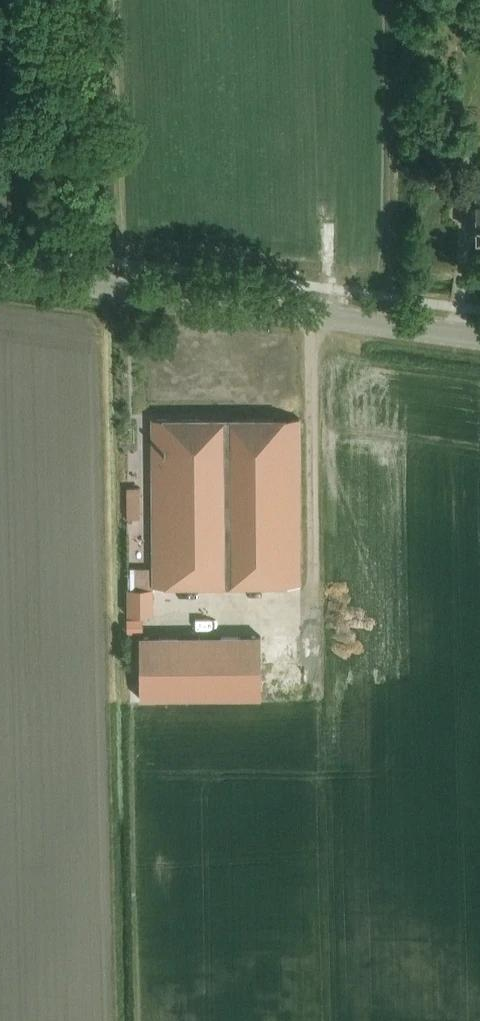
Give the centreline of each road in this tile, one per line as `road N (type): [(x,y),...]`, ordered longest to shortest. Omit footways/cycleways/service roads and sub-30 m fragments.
road 1 (tertiary): [(479,337),(0,276)]

